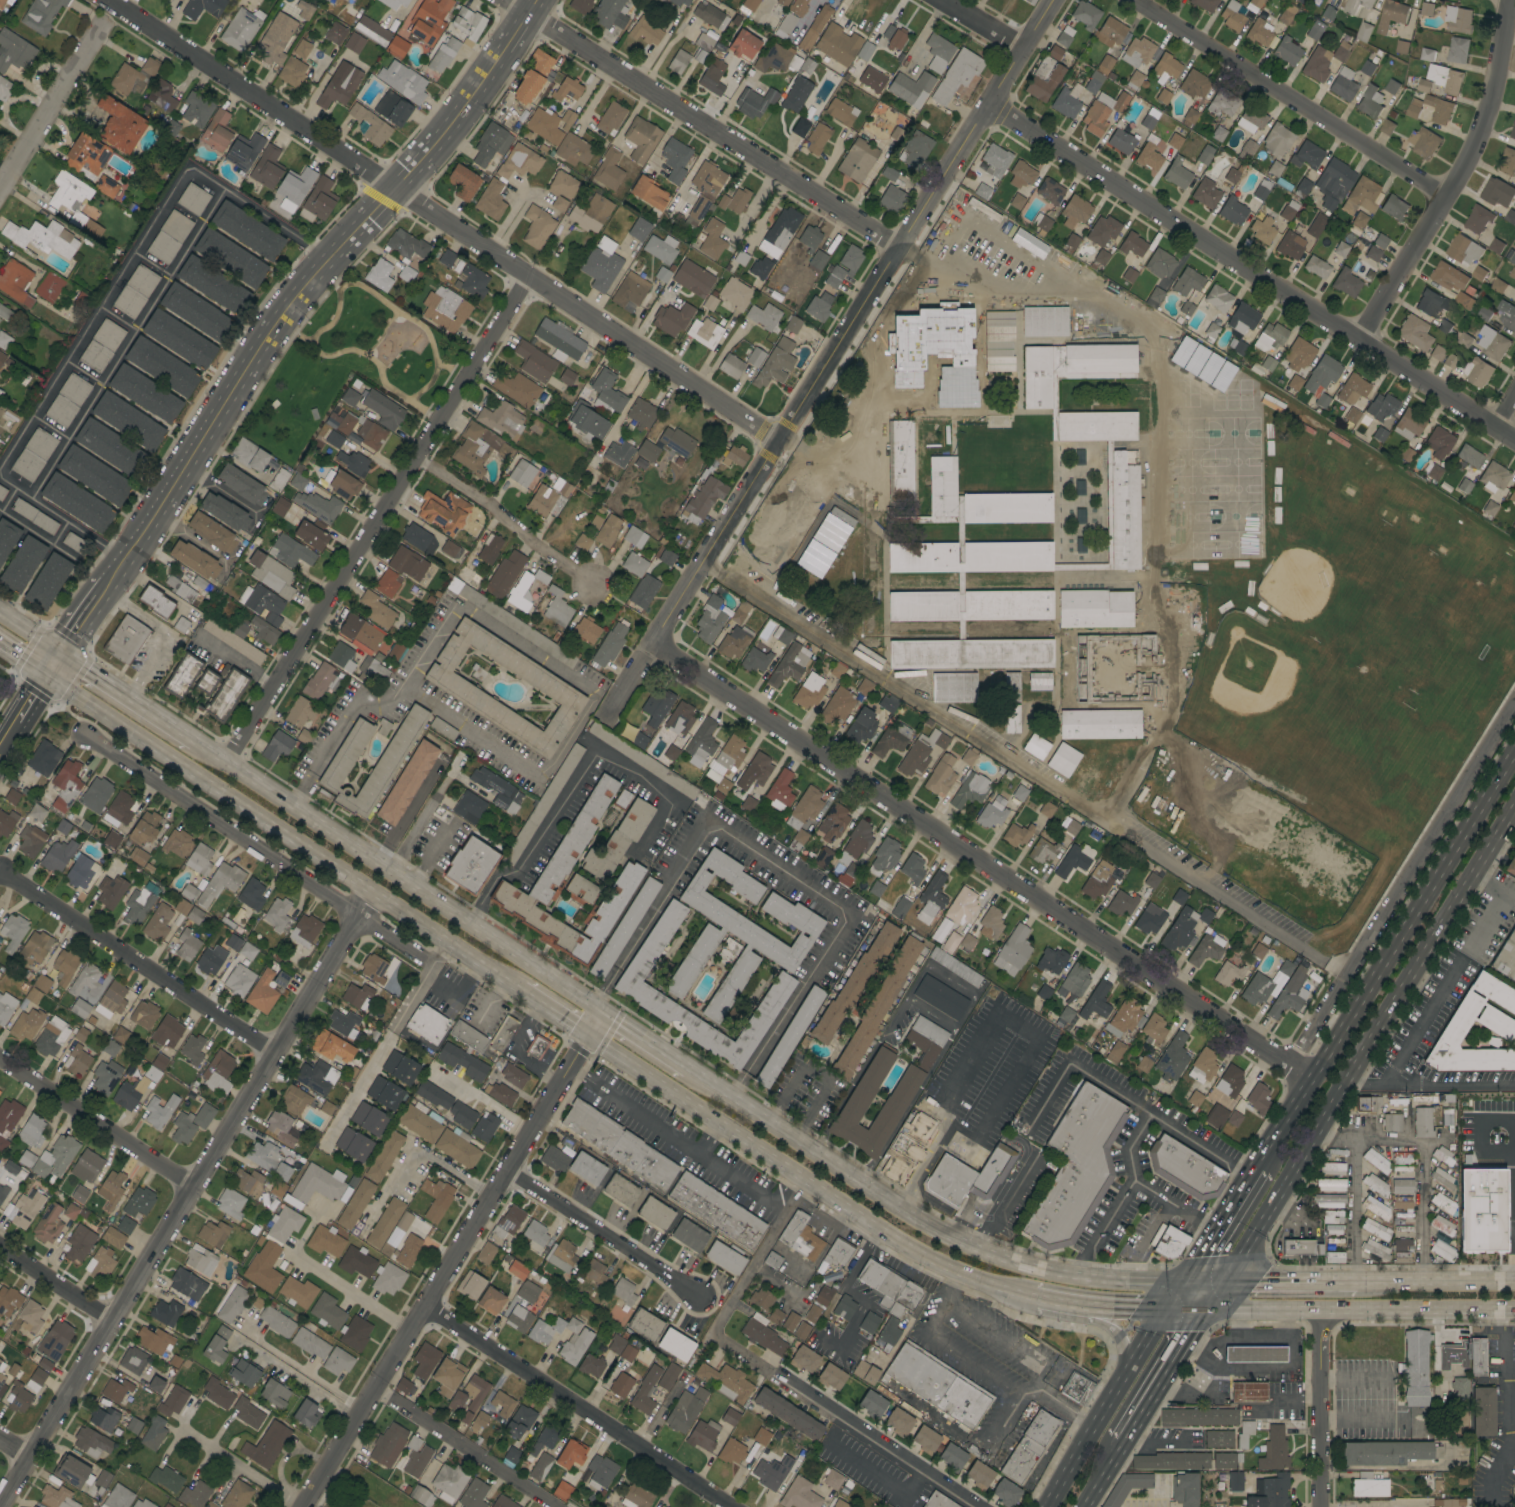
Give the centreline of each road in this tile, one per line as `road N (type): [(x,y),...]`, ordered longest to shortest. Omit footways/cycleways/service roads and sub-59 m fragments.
road 1 (residential): [(1053,0),(607,719)]
road 2 (residential): [(112,0),(777,441)]
road 3 (residential): [(652,648),(1310,1077)]
road 4 (tertiary): [(535,0),(448,126),(277,319),(98,595)]
road 5 (residential): [(372,893),(0,1506)]
road 6 (residential): [(989,104),(1514,439)]
road 7 (residential): [(302,1506),(603,1014)]
road 8 (residential): [(526,274),(226,763)]
road 9 (primary): [(1222,1280),(1514,802)]
road 10 (primary): [(1222,1280),(1073,1275),(975,1249),(916,1221),(717,1089)]
road 11 (primary): [(43,676),(490,971)]
road 12 (primary): [(1514,747),(1254,1166)]
road 13 (primary): [(588,1038),(907,1249),(1007,1289)]
road 14 (primary): [(603,1014),(206,750)]
road 15 (residential): [(507,0),(896,251)]
road 16 (residential): [(1514,699),(1289,1062)]
road 17 (residential): [(434,961),(83,733)]
road 18 (residential): [(1505,0),(1486,127),(1357,340)]
road 19 (residential): [(1132,0),(1448,195)]
road 20 (residential): [(426,1310),(724,1506)]
road 21 (primary): [(1161,1307),(1514,1310)]
road 22 (residential): [(1,872),(275,1053)]
road 23 (residential): [(0,1059),(194,1187)]
road 24 (residential): [(417,459),(592,587)]
road 25 (residential): [(509,1174),(690,1291)]
road 26 (residential): [(372,1393),(554,1506)]
road 27 (residential): [(0,189),(106,20)]
road 28 (residential): [(1324,1310),(1322,1506)]
road 29 (primary): [(206,750),(58,653)]
road 30 (primary): [(1125,1369),(1044,1506)]
road 31 (primary): [(1120,1443),(1205,1309)]
road 32 (primary): [(1514,1282),(1356,1282)]
road 33 (primary): [(1254,1166),(1180,1281)]
road 34 (residential): [(0,1245),(113,1320)]
road 35 (primary): [(1356,1282),(1222,1280)]

